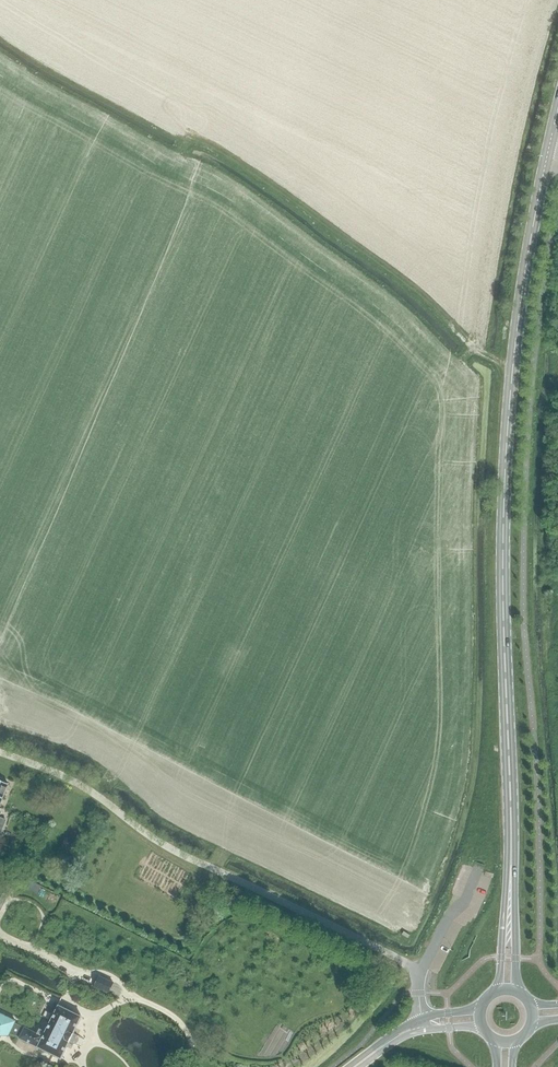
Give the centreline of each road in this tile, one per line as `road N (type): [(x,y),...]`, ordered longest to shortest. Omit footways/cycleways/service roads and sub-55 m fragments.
road 1 (secondary): [(512,865),(503,603),(510,413),(525,252),(557,111)]
road 2 (secondary): [(512,865),(498,991)]
road 3 (secondary): [(516,991),(512,865)]
road 4 (secondary): [(481,1008),(422,1018),(373,1054)]

